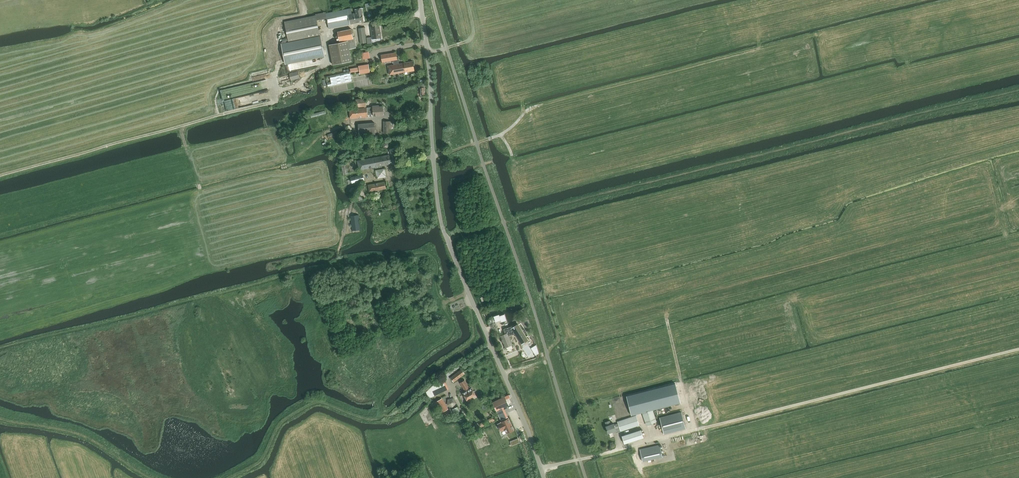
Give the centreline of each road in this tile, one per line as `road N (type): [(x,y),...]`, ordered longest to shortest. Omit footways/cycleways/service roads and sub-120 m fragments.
road 1 (unclassified): [(545,477),(443,226),(421,0)]
road 2 (track): [(0,177),(272,102)]
road 3 (track): [(383,414),(380,397),(446,331),(443,304)]
road 4 (track): [(433,157),(499,135),(543,105)]

